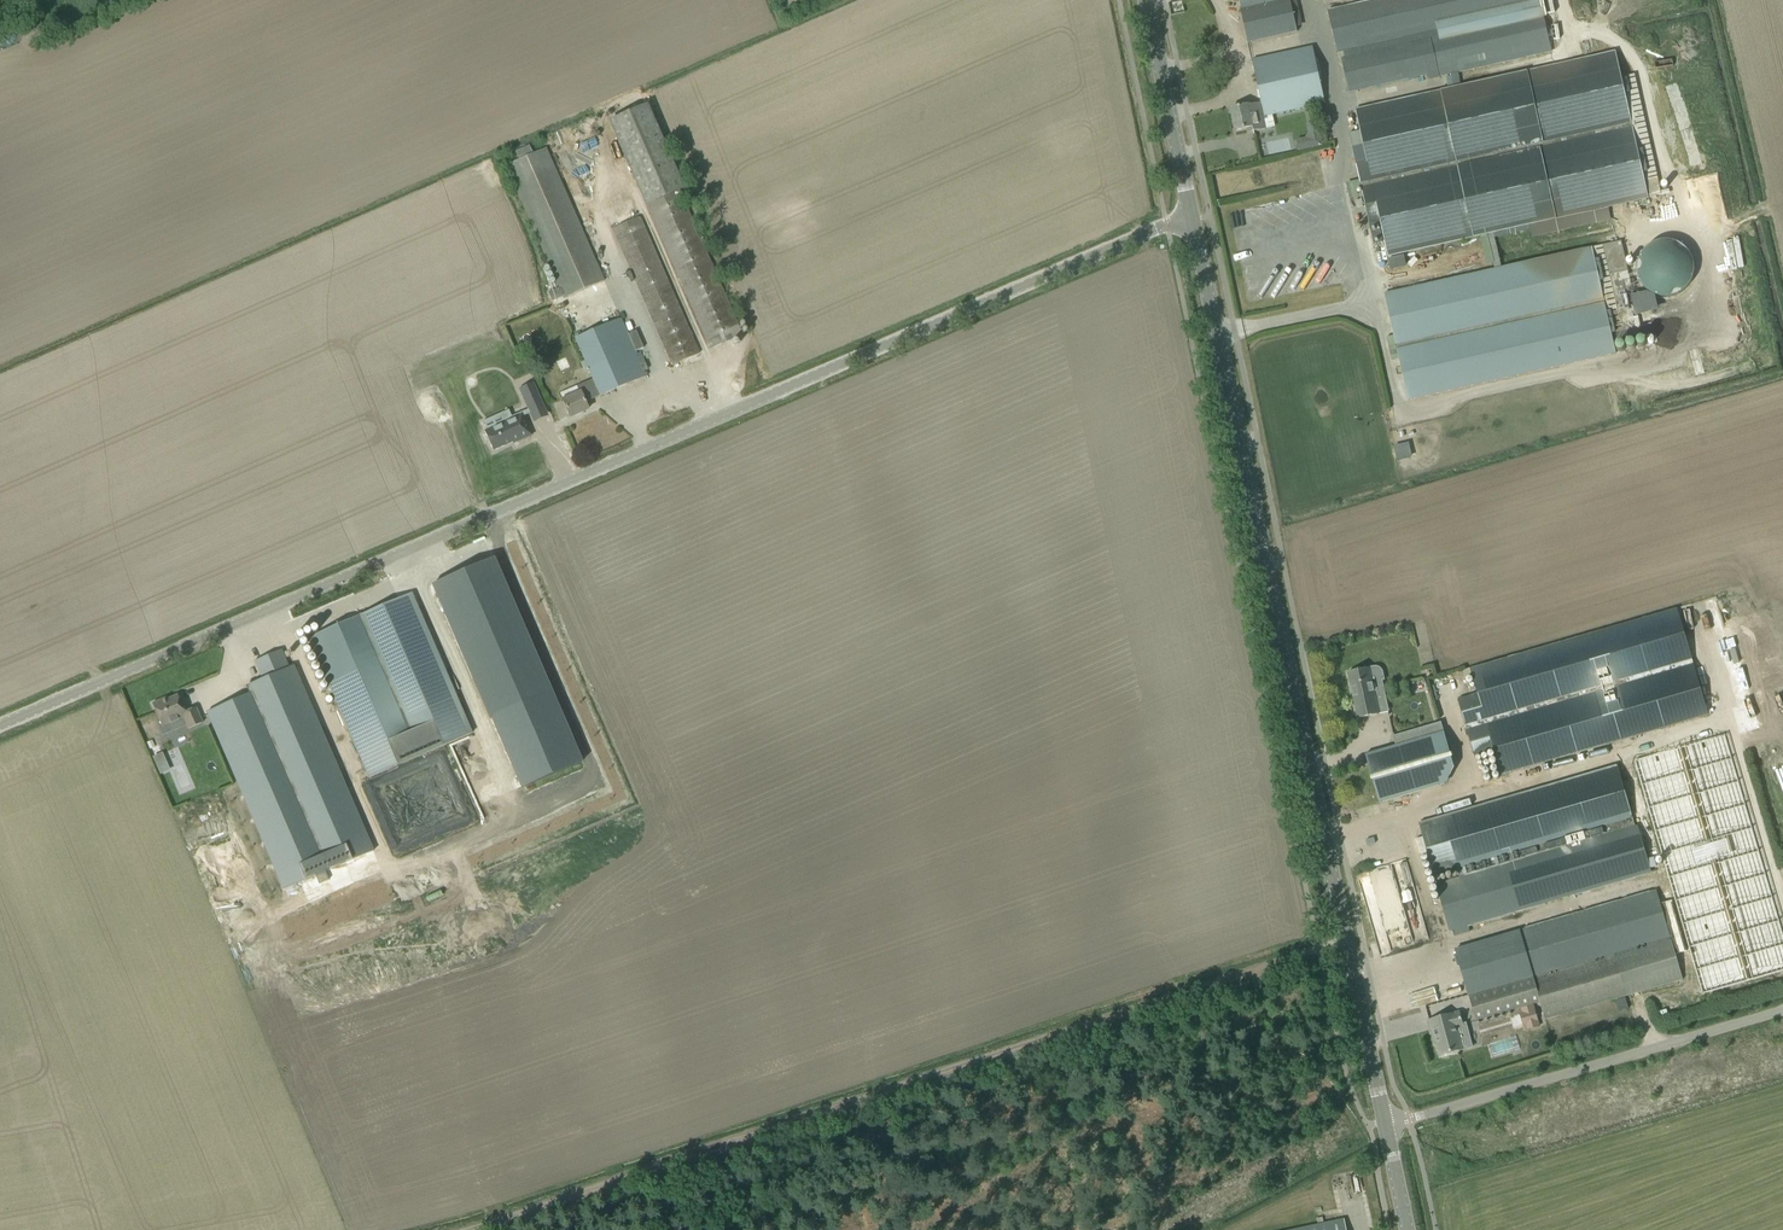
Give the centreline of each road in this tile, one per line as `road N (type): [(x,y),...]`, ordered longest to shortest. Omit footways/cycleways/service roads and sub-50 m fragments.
road 1 (unclassified): [(0,721),(1192,218)]
road 2 (tertiary): [(1385,1126),(1192,218)]
road 3 (track): [(1070,1032),(485,1229)]
road 4 (unclassified): [(1385,1126),(1782,1010)]
road 5 (track): [(1345,939),(1070,1032)]
road 6 (tertiary): [(1192,218),(1145,0)]
road 7 (track): [(1164,1215),(1070,1032)]

